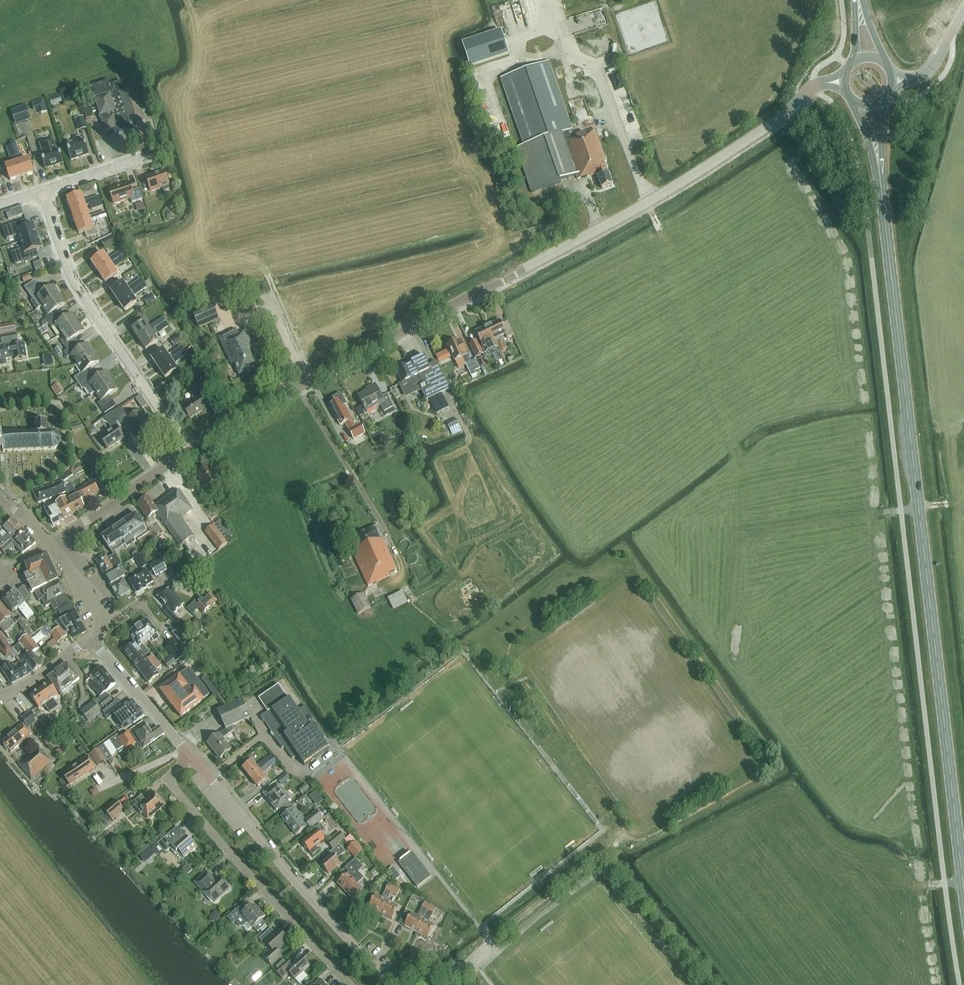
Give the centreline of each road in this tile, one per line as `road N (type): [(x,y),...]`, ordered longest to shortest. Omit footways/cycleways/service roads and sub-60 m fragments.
road 1 (primary): [(963,892),(879,170)]
road 2 (tertiary): [(189,450),(648,202),(815,86)]
road 3 (residential): [(351,984),(167,779),(192,757)]
road 4 (residential): [(189,450),(70,275),(43,191)]
road 5 (tertiary): [(390,980),(192,757)]
road 6 (track): [(493,945),(629,823)]
road 7 (tertiary): [(51,544),(189,450)]
road 8 (tertiary): [(192,757),(90,638)]

